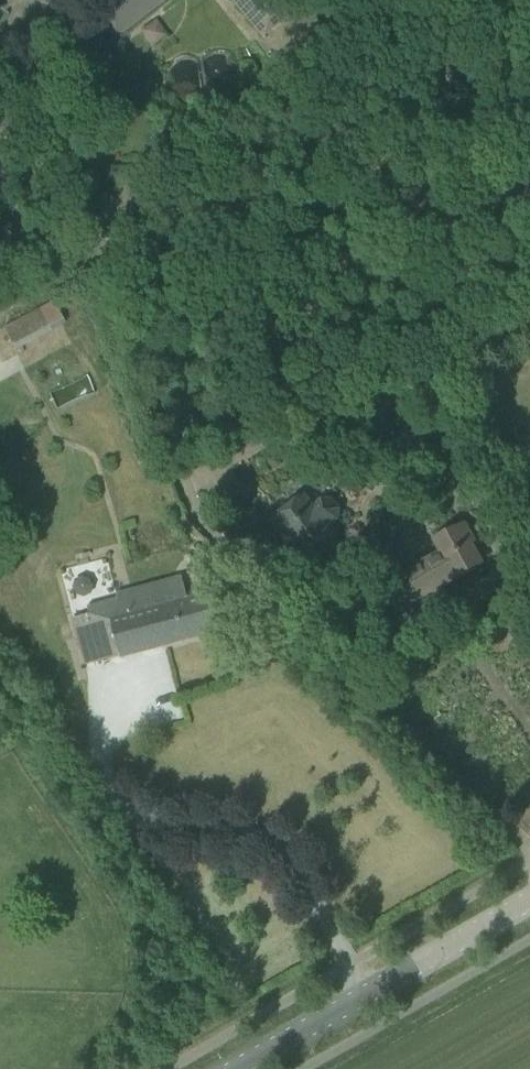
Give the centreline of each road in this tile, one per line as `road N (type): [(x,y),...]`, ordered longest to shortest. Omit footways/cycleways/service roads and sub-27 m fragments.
road 1 (unclassified): [(529,854),(247,578),(205,524),(94,246),(0,73)]
road 2 (tertiary): [(237,1068),(529,899)]

